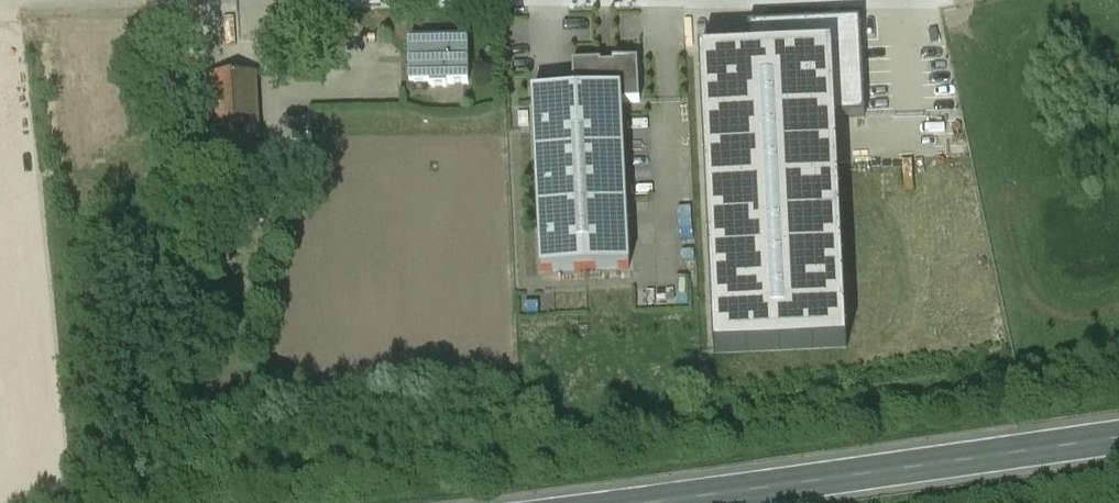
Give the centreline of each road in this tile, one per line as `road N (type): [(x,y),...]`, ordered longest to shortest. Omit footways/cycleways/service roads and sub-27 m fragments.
road 1 (primary): [(1118,443),(661,502)]

